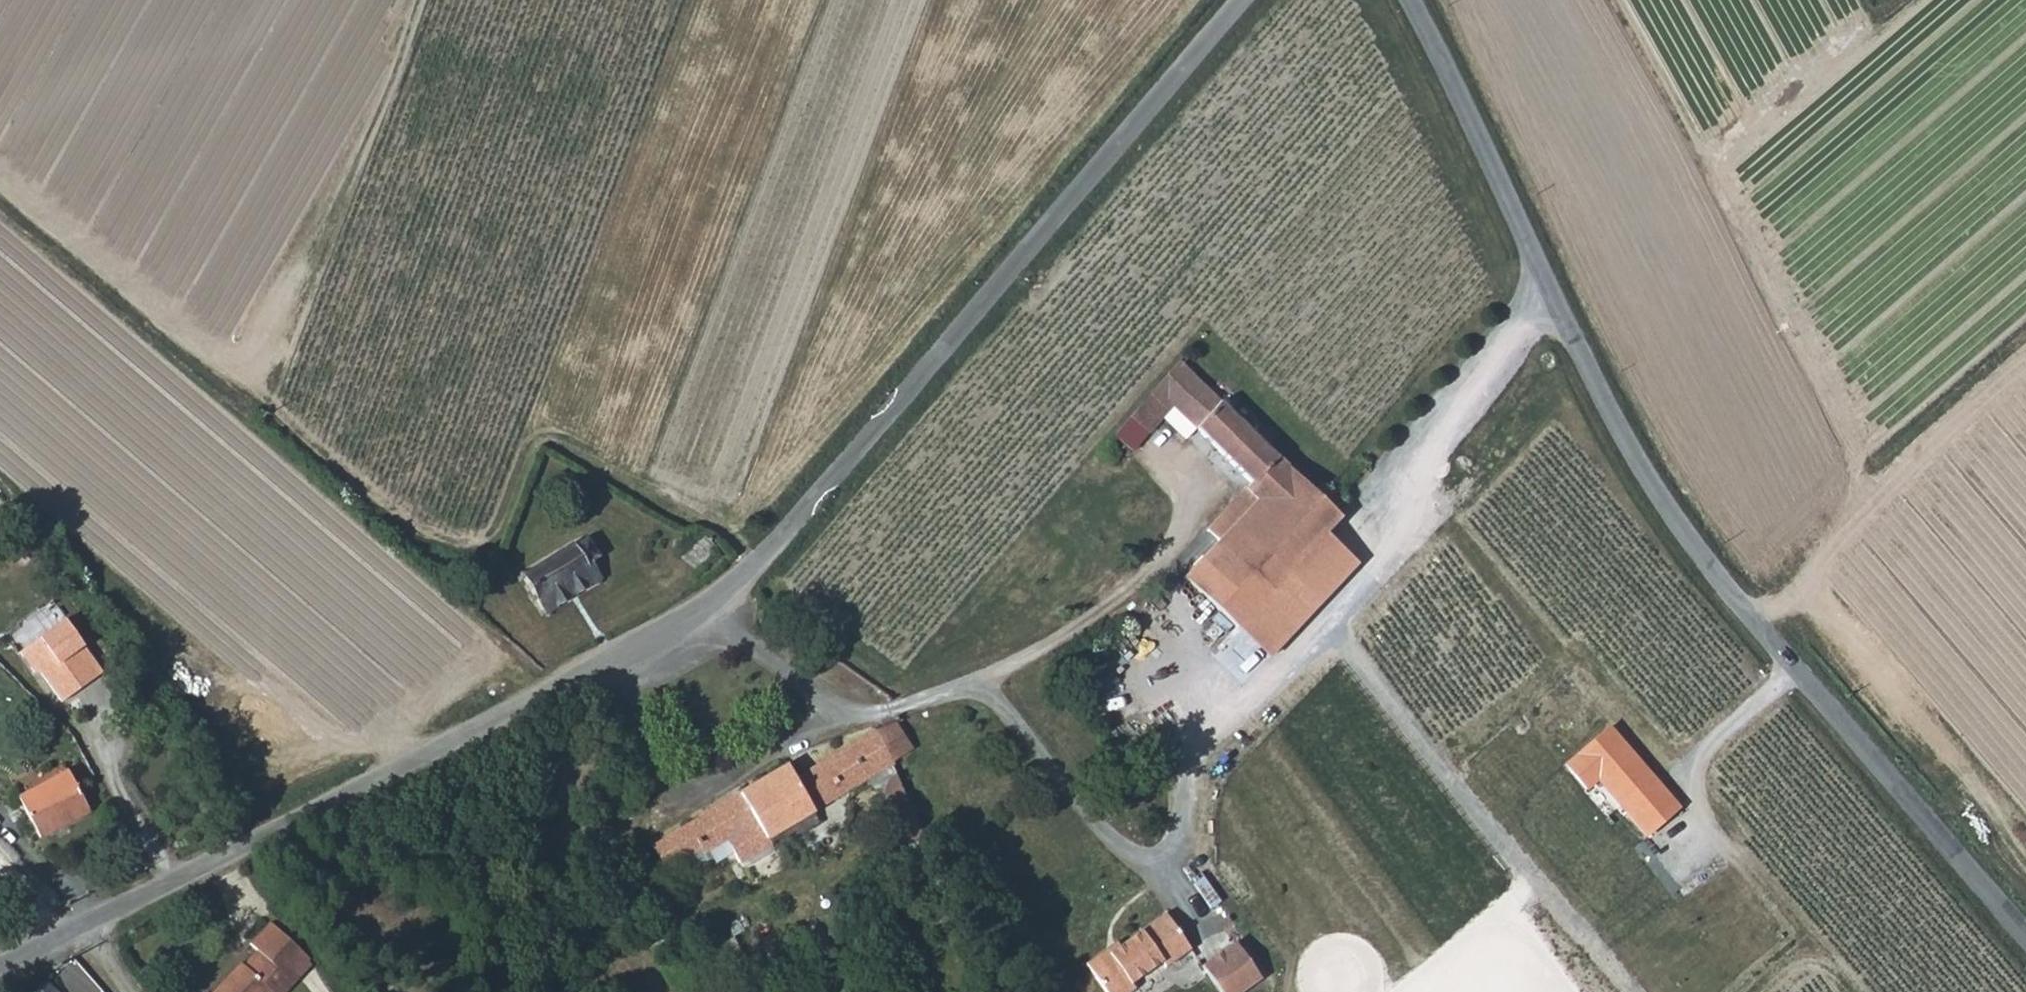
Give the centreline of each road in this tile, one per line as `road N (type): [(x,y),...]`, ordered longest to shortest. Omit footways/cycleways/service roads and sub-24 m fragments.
road 1 (unclassified): [(1243,0),(793,524),(691,615),(0,965)]
road 2 (unclassified): [(1402,0),(1607,413),(1671,521),(2025,937)]

